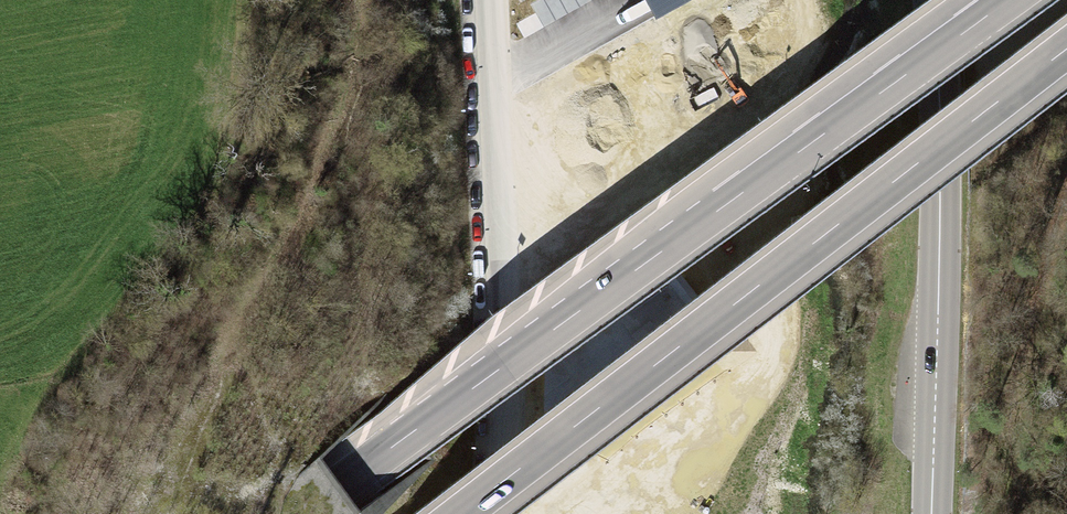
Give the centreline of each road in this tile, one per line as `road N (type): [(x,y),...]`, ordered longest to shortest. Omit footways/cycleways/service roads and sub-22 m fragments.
road 1 (motorway): [(1006,0),(300,513)]
road 2 (motorway): [(460,513),(1066,51)]
road 3 (primary): [(930,513),(939,99),(932,0)]
road 4 (unclassified): [(502,513),(506,347),(493,0)]

